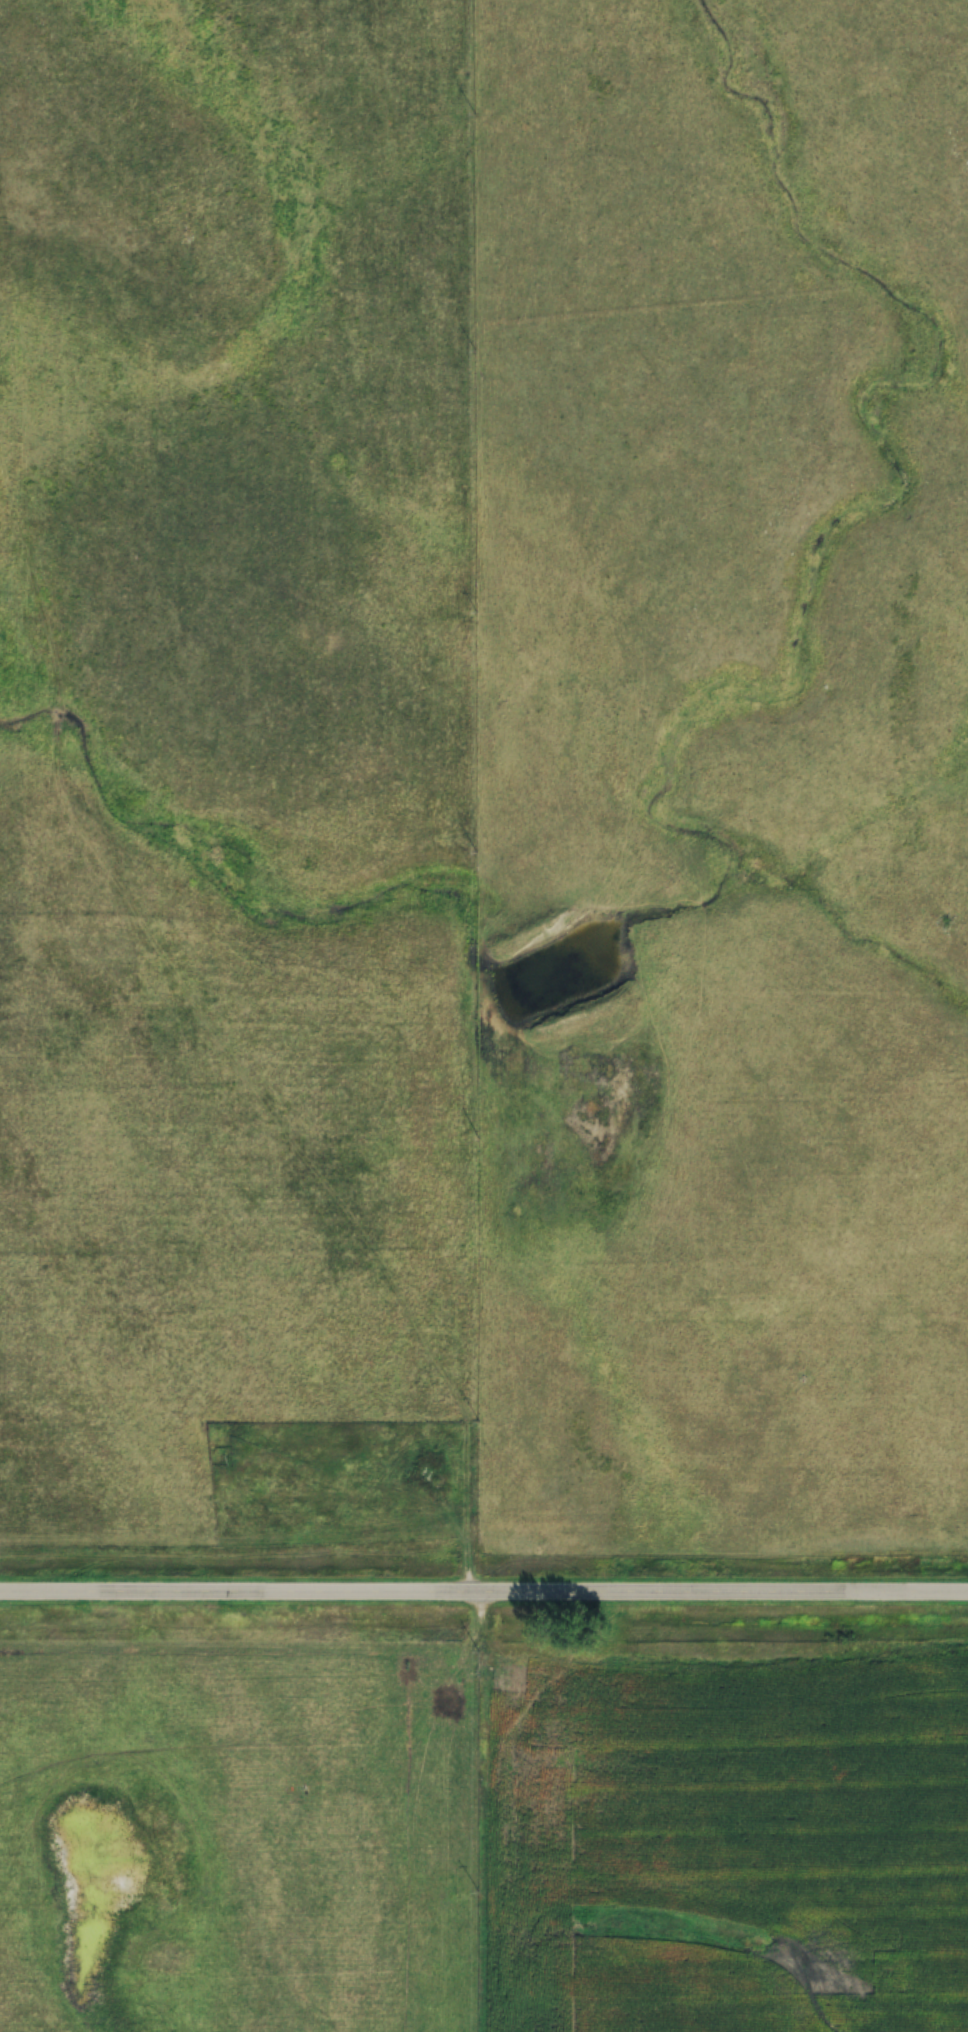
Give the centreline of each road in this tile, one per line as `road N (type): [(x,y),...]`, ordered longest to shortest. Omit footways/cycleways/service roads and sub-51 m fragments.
road 1 (tertiary): [(967,1587),(0,1588)]

